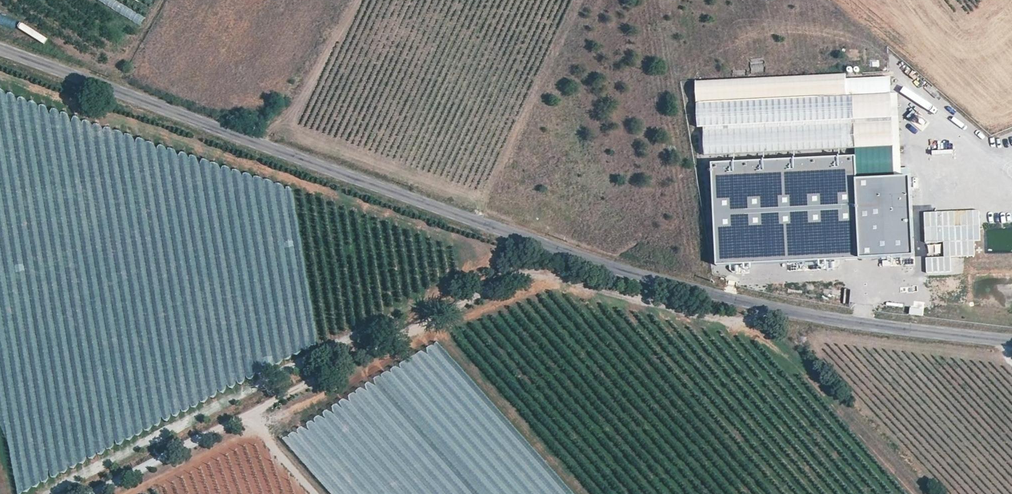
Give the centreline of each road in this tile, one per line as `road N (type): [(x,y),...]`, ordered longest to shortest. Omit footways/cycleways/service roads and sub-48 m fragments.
road 1 (tertiary): [(1011,341),(773,309),(637,273),(0,50)]
road 2 (track): [(773,309),(730,320),(526,273),(94,493)]

